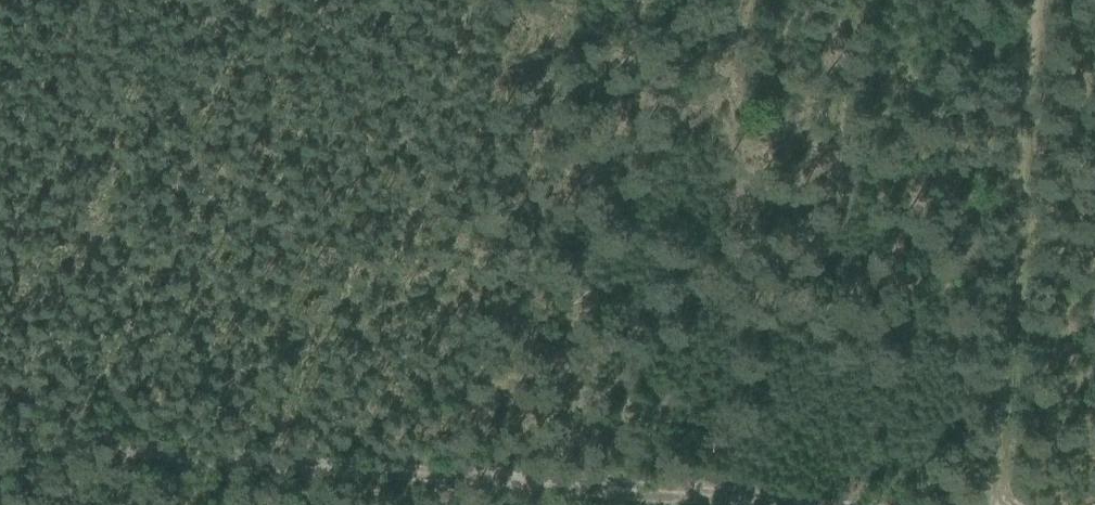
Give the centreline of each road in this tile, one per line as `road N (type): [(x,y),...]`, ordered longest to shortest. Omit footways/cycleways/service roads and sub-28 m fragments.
road 1 (track): [(788,504),(0,437)]
road 2 (track): [(1032,0),(999,504)]

